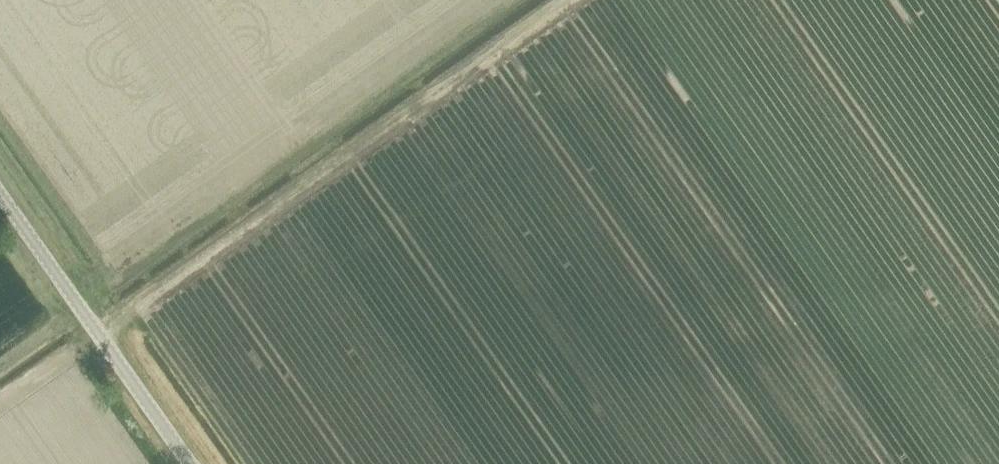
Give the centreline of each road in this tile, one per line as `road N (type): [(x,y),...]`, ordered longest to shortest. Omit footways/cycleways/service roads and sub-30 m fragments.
road 1 (unclassified): [(190,463),(0,195)]

